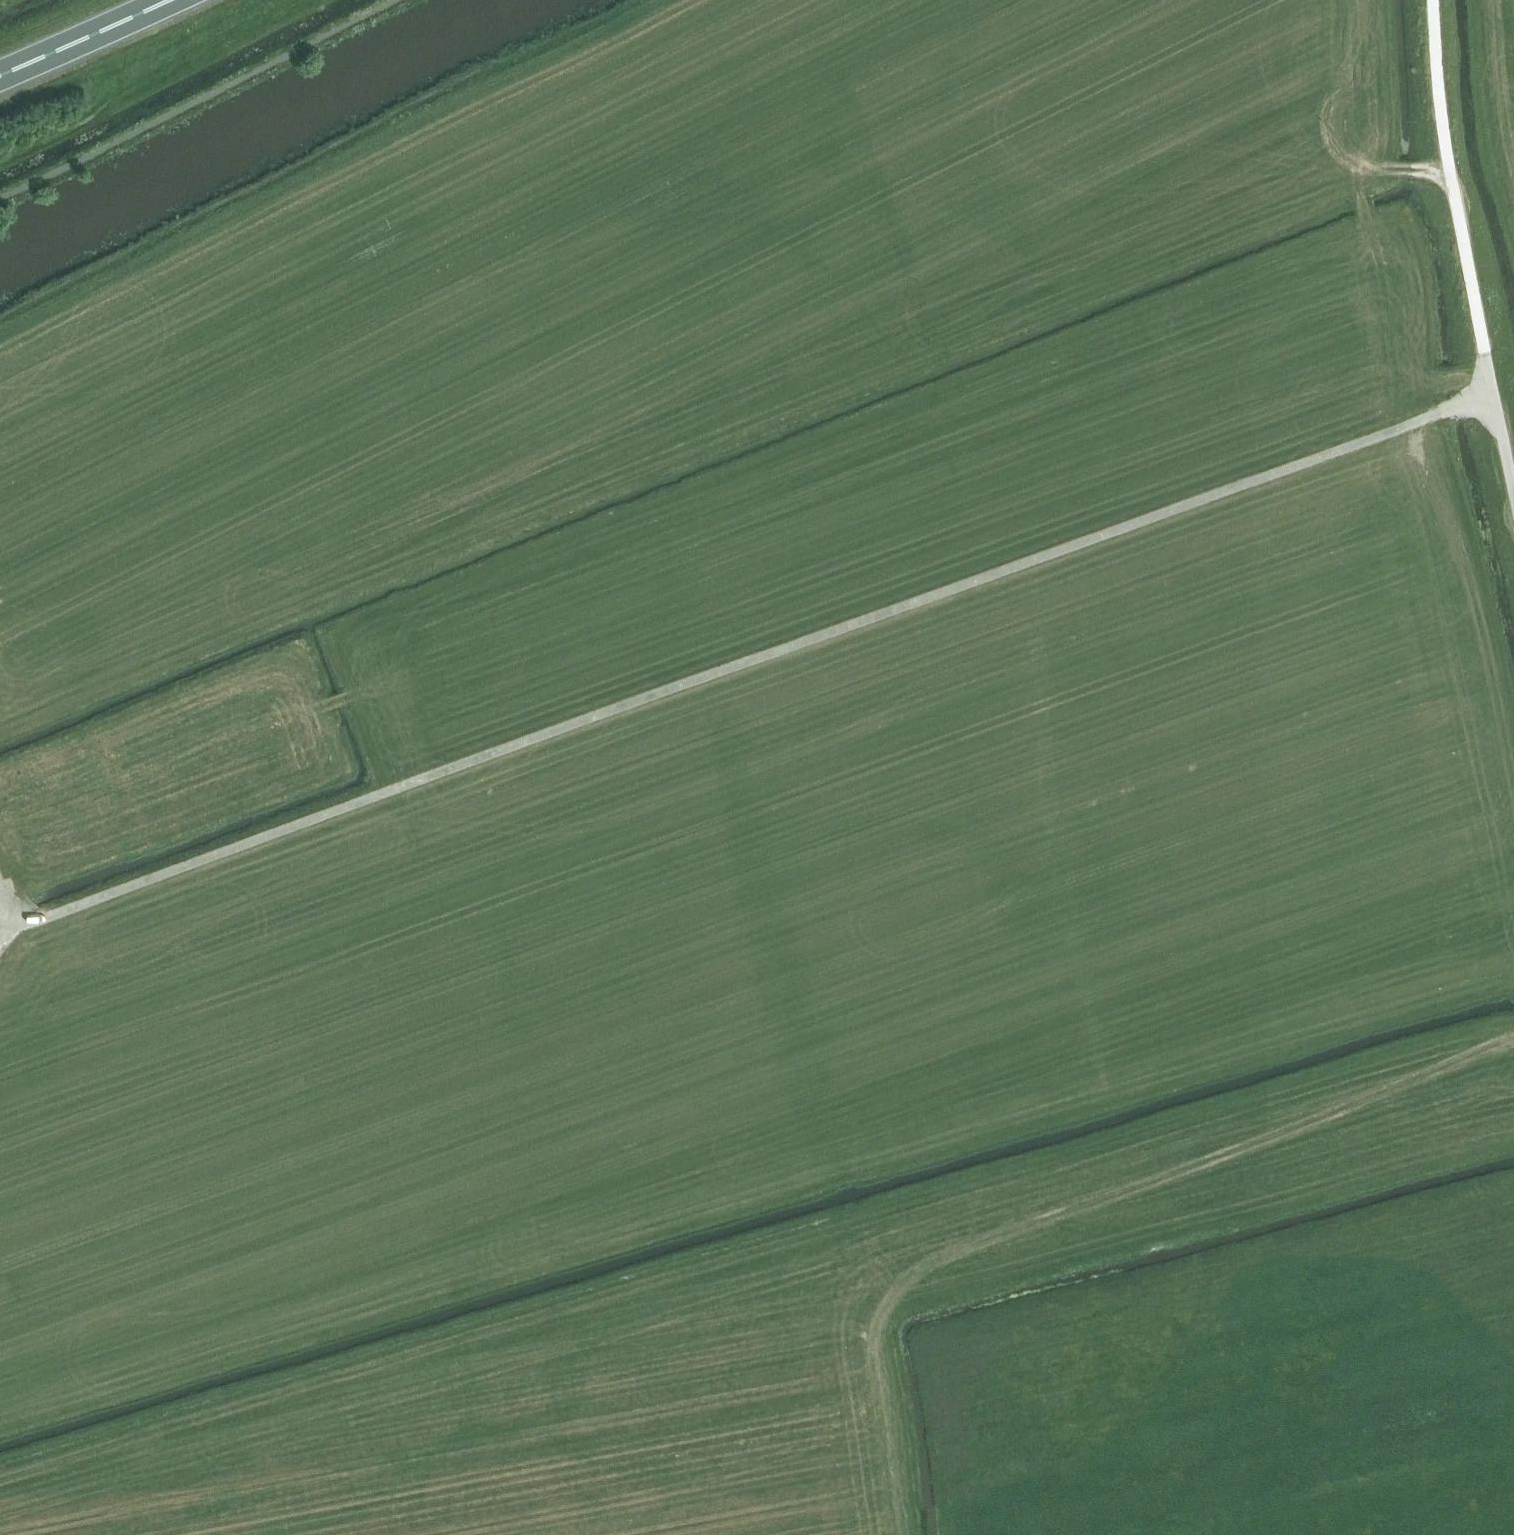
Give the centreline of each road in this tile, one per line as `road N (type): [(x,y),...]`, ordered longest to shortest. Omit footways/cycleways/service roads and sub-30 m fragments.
road 1 (unclassified): [(1513,486),(1445,135),(1434,0)]
road 2 (trunk): [(0,76),(171,0)]

